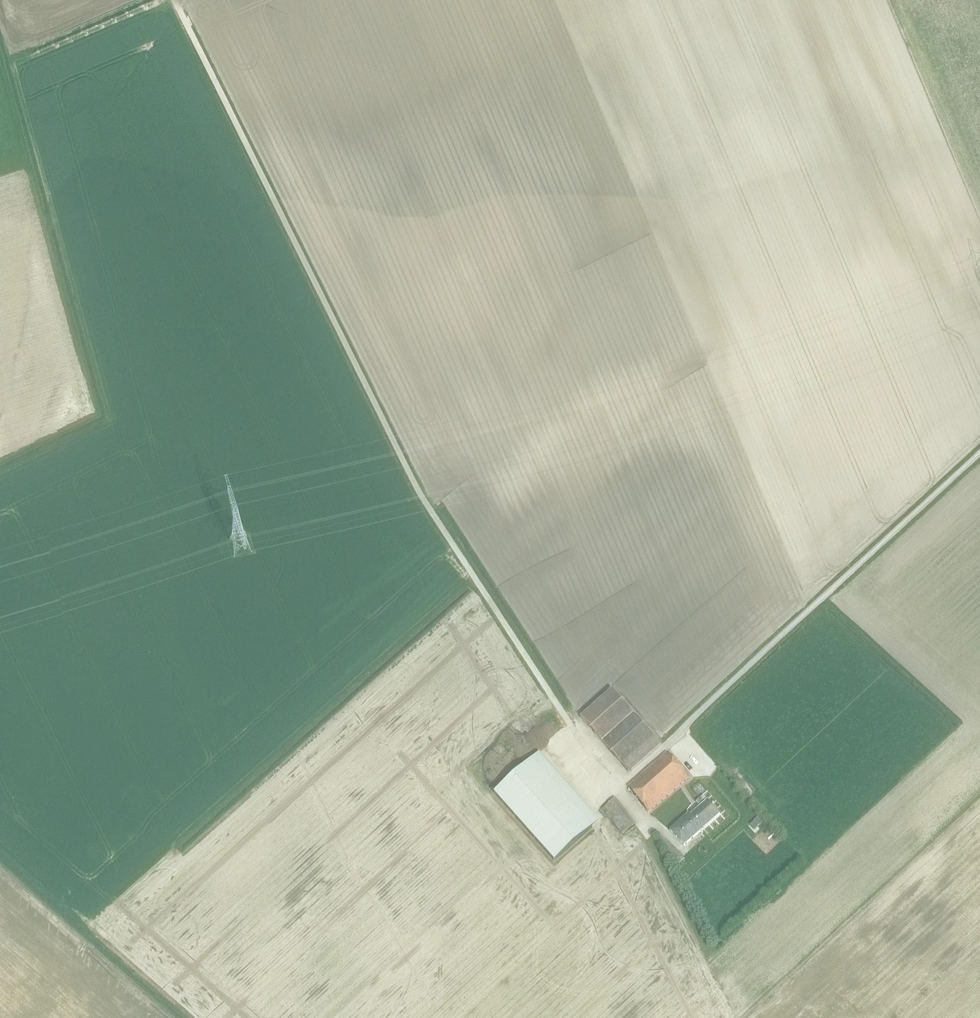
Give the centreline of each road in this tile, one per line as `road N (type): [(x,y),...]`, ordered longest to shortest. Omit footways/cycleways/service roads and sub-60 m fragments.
road 1 (unclassified): [(685,726),(979,452)]

